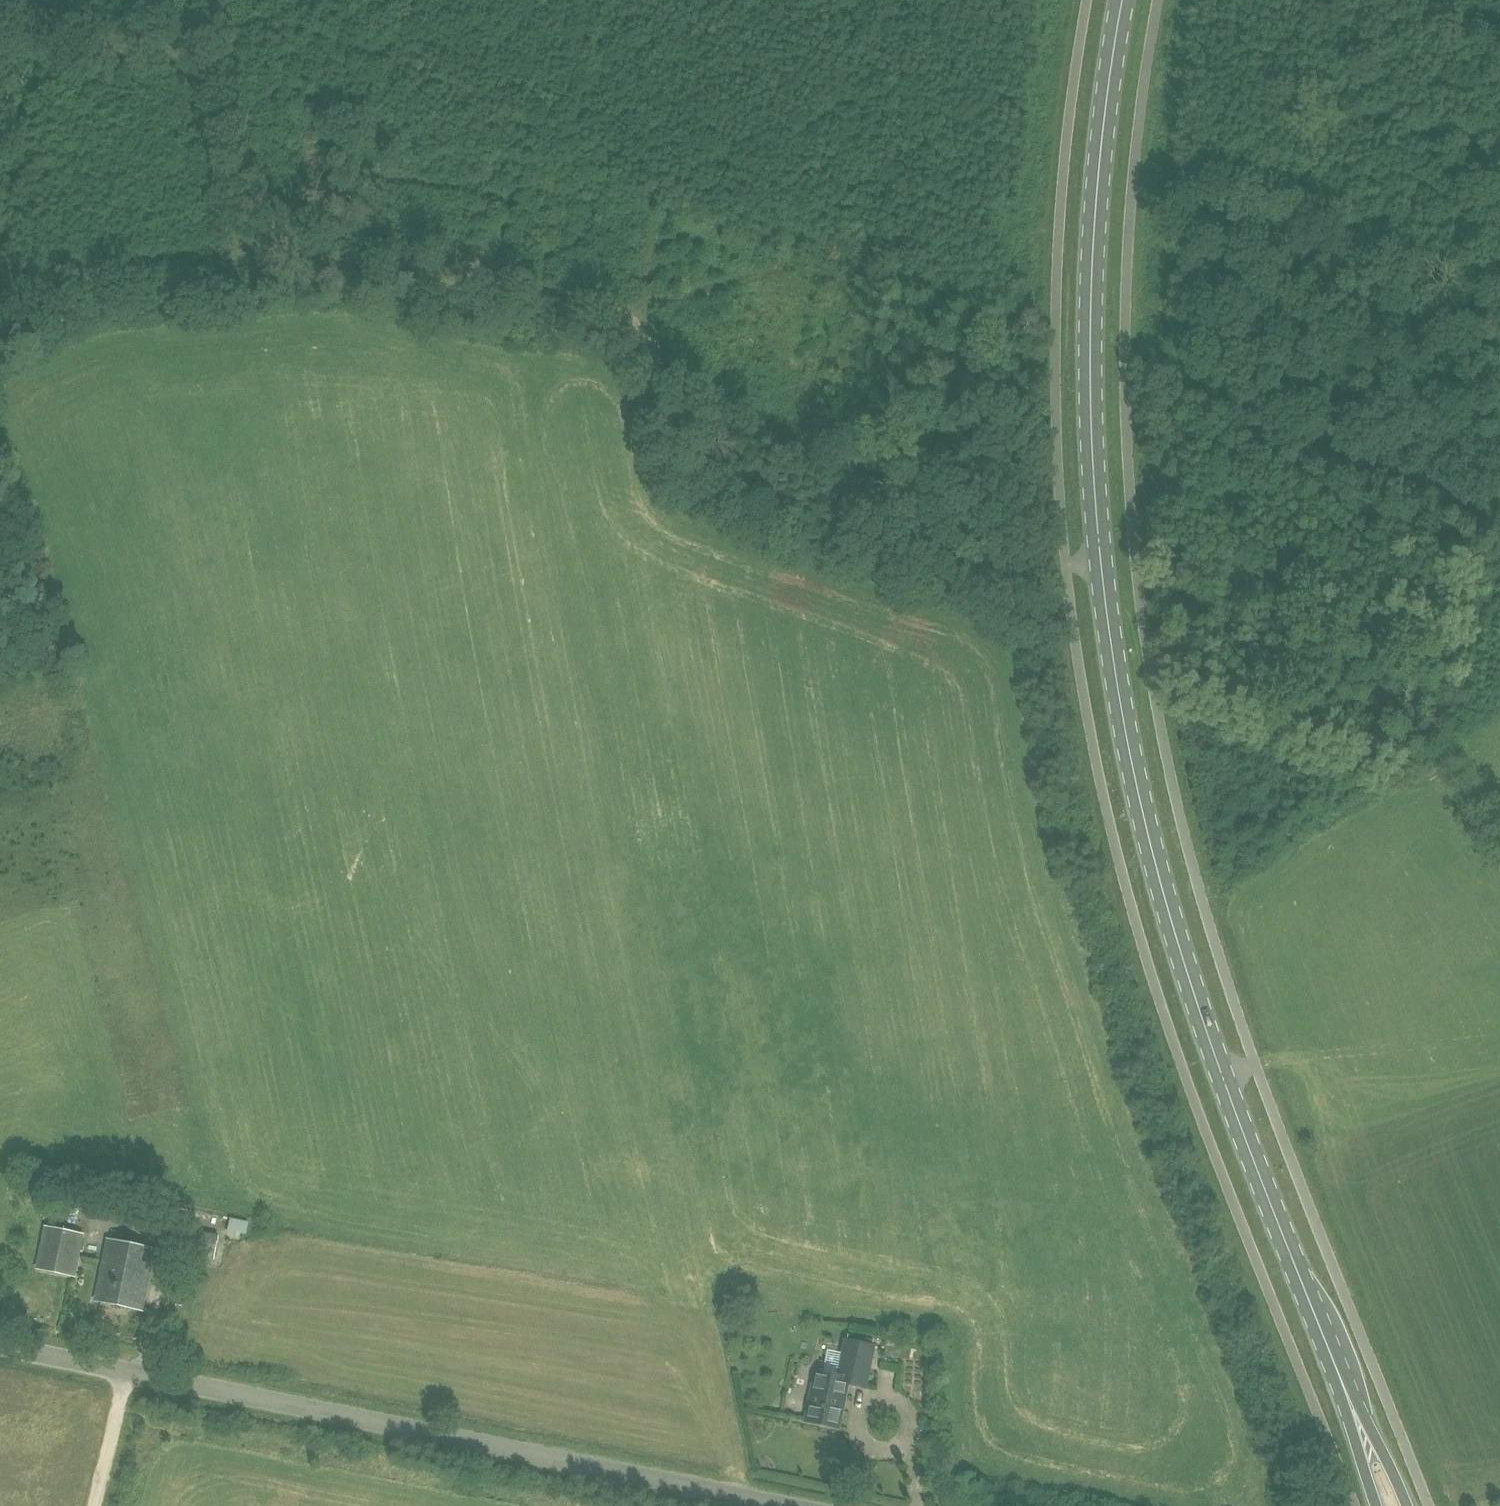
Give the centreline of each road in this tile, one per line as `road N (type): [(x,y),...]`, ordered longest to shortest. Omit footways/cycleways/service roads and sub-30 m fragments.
road 1 (secondary): [(1342,1382),(1165,901),(1106,613),(1092,250),(1122,0)]
road 2 (unclassified): [(0,1347),(781,1505)]
road 3 (secondary): [(1407,1505),(1342,1382)]
road 4 (secondary): [(1342,1382),(1378,1505)]

